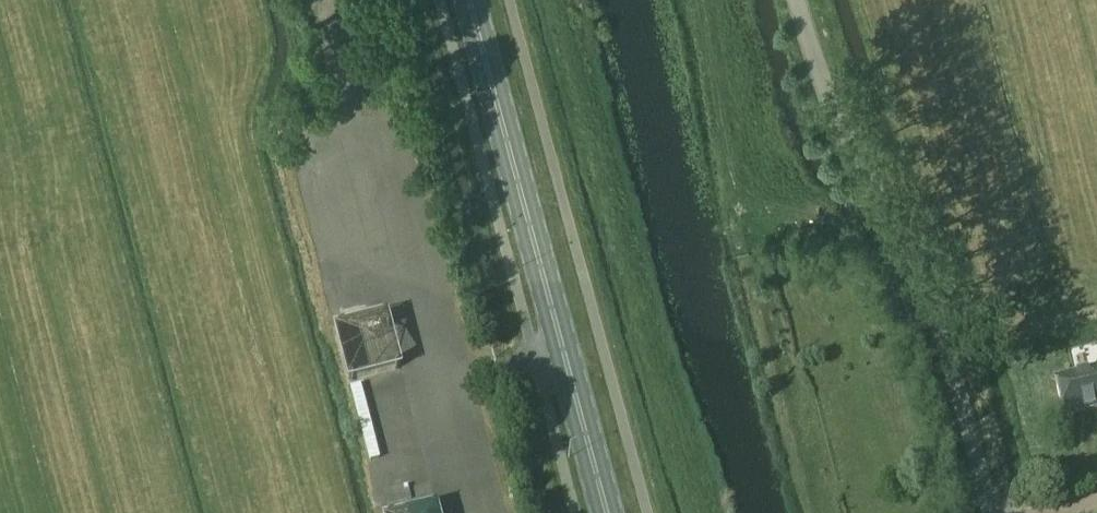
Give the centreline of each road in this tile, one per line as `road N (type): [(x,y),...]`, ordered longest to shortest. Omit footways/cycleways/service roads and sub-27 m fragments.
road 1 (unclassified): [(983,512),(923,305),(820,88),(796,0)]
road 2 (primary): [(607,512),(471,0)]
road 3 (track): [(343,134),(320,32),(340,0)]

